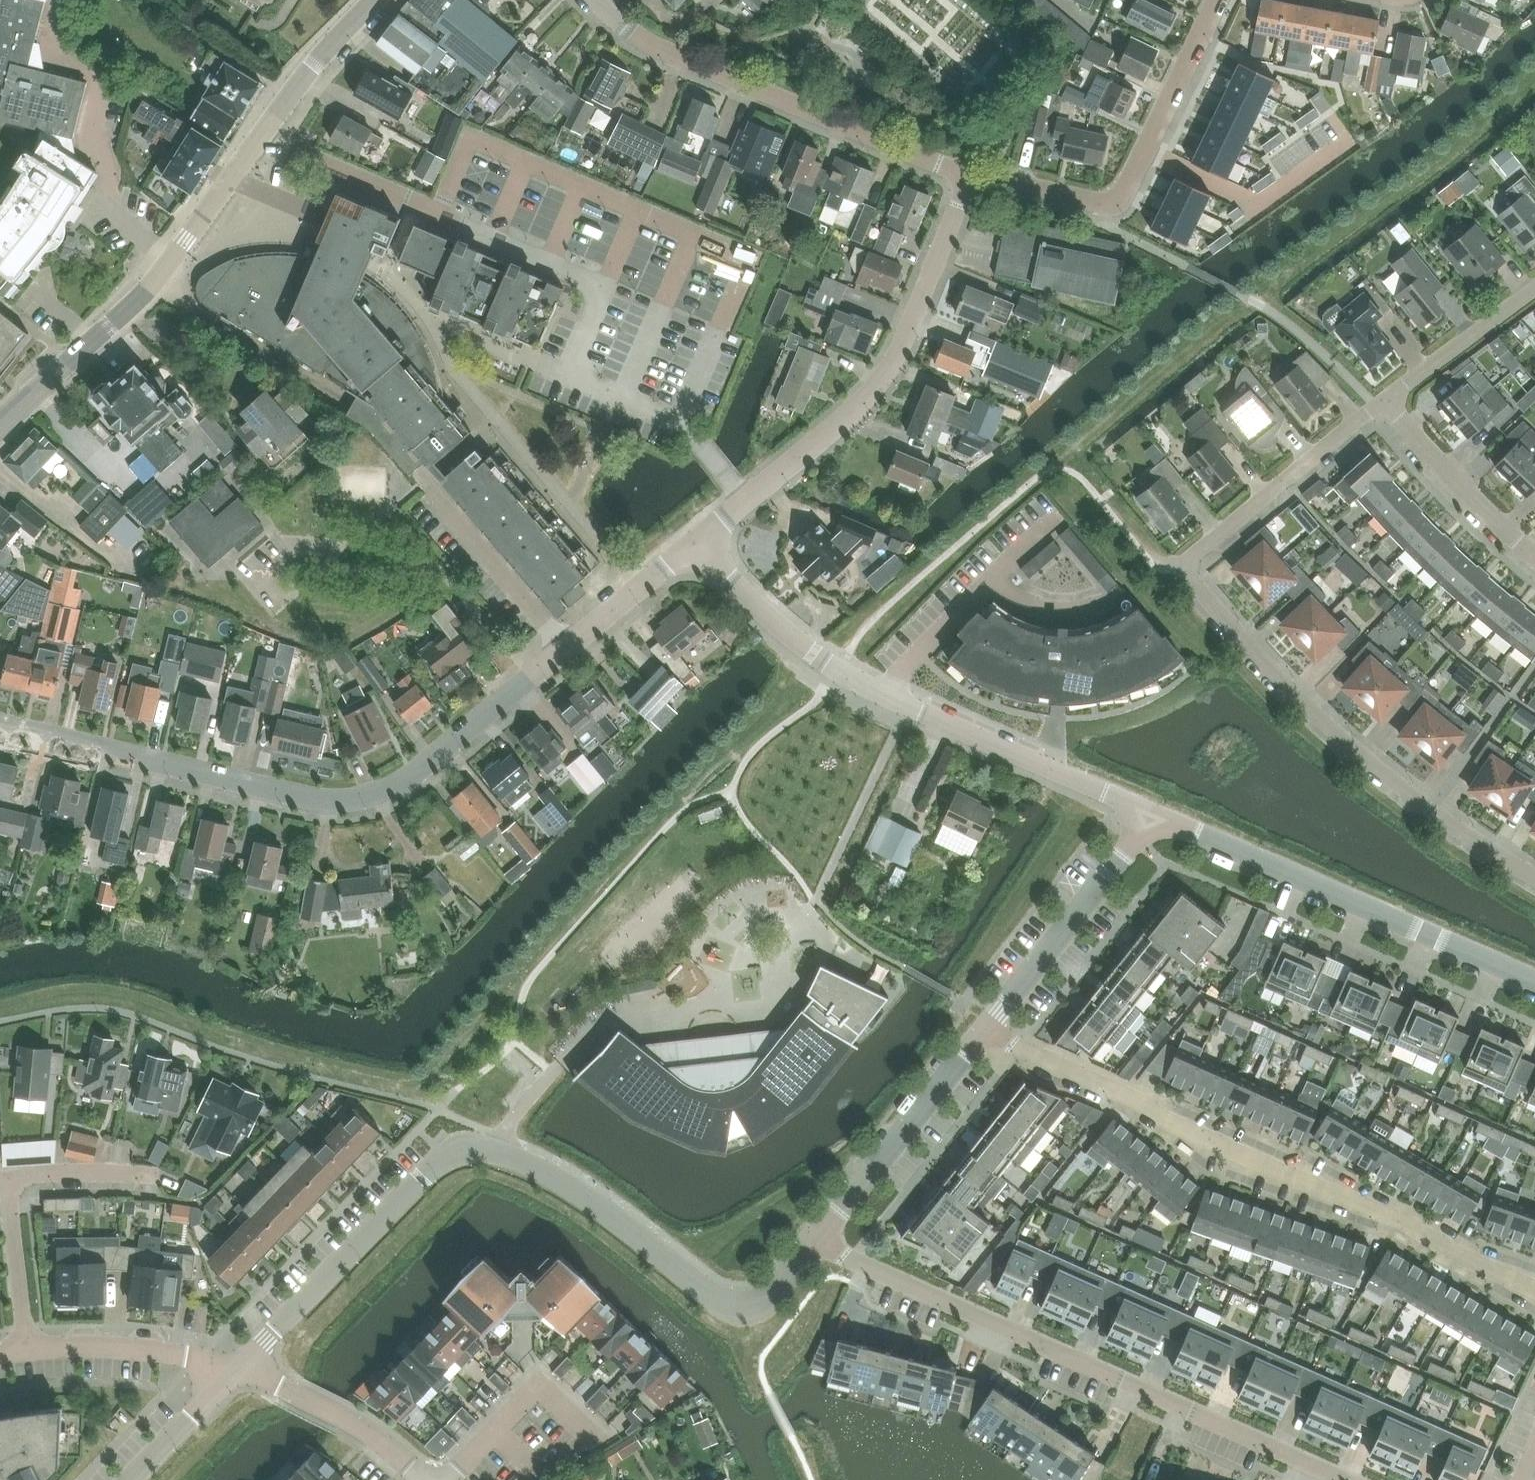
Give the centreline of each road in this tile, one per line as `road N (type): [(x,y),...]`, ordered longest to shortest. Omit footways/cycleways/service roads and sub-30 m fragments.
road 1 (residential): [(244,1366),(437,1164),(469,1147),(496,1149),(570,1183),(740,1310),(775,1297),(815,1244)]
road 2 (residential): [(1534,883),(1426,810),(1328,728),(1191,574),(1201,549),(1381,408)]
road 3 (residential): [(0,727),(323,803),(363,802),(409,784),(570,651)]
road 4 (residential): [(1534,1293),(983,1033)]
road 5 (residential): [(1342,1479),(815,1244)]
road 6 (tertiary): [(0,429),(157,284),(314,67),(376,0)]
road 7 (residential): [(1156,820),(835,672),(797,645),(698,545)]
road 8 (residential): [(698,545),(877,393),(904,345),(966,175)]
road 9 (residential): [(594,0),(629,29),(712,74),(966,175)]
road 10 (residential): [(1534,984),(1156,820)]
road 11 (residential): [(966,175),(1080,206),(1117,197),(1220,0)]
road 12 (residential): [(983,1033),(1156,820)]
road 13 (residential): [(815,1244),(983,1033)]
road 14 (residential): [(570,651),(421,470)]
road 15 (residential): [(1534,560),(1381,408)]
road 16 (residential): [(244,1366),(348,1422),(424,1479)]
road 17 (residential): [(233,1377),(160,1352),(27,1348)]
road 18 (residential): [(444,1479),(535,1387),(589,1436)]
road 19 (residential): [(1381,408),(1534,291)]
road 20 (residential): [(27,1348),(9,1178)]
road 21 (residential): [(570,651),(698,545)]
road 22 (residential): [(152,1177),(9,1178)]
road 23 (residential): [(136,1479),(233,1377)]

